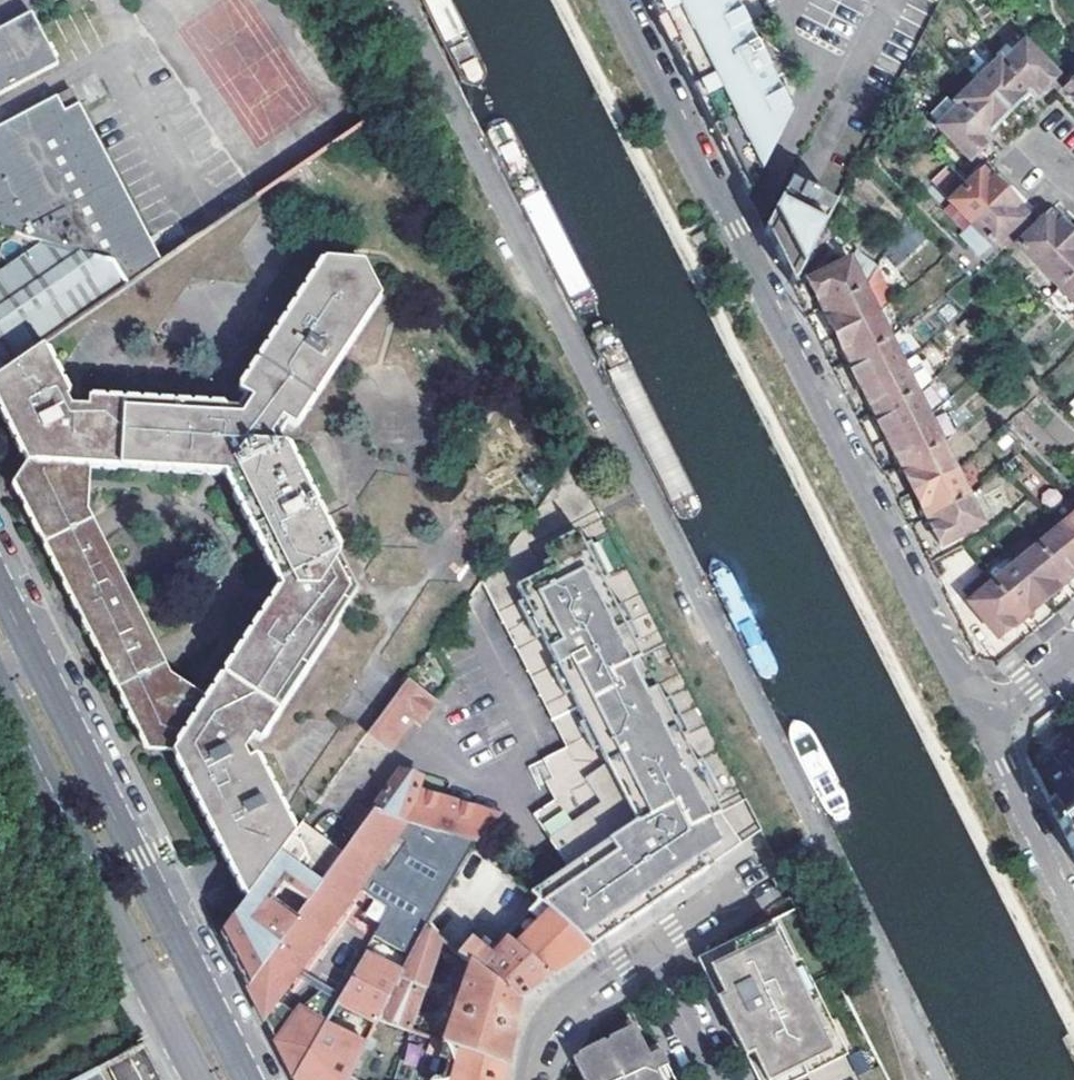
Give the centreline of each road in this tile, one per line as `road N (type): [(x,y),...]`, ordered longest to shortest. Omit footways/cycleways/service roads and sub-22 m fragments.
road 1 (residential): [(982,724),(622,0)]
road 2 (secondary): [(245,1079),(0,592)]
road 3 (secondary): [(0,688),(200,1079)]
road 4 (residential): [(1073,910),(982,724)]
road 5 (residential): [(646,950),(559,1004),(543,1023),(526,1079)]
road 6 (residential): [(776,863),(646,950)]
road 7 (residential): [(713,1079),(646,950)]

